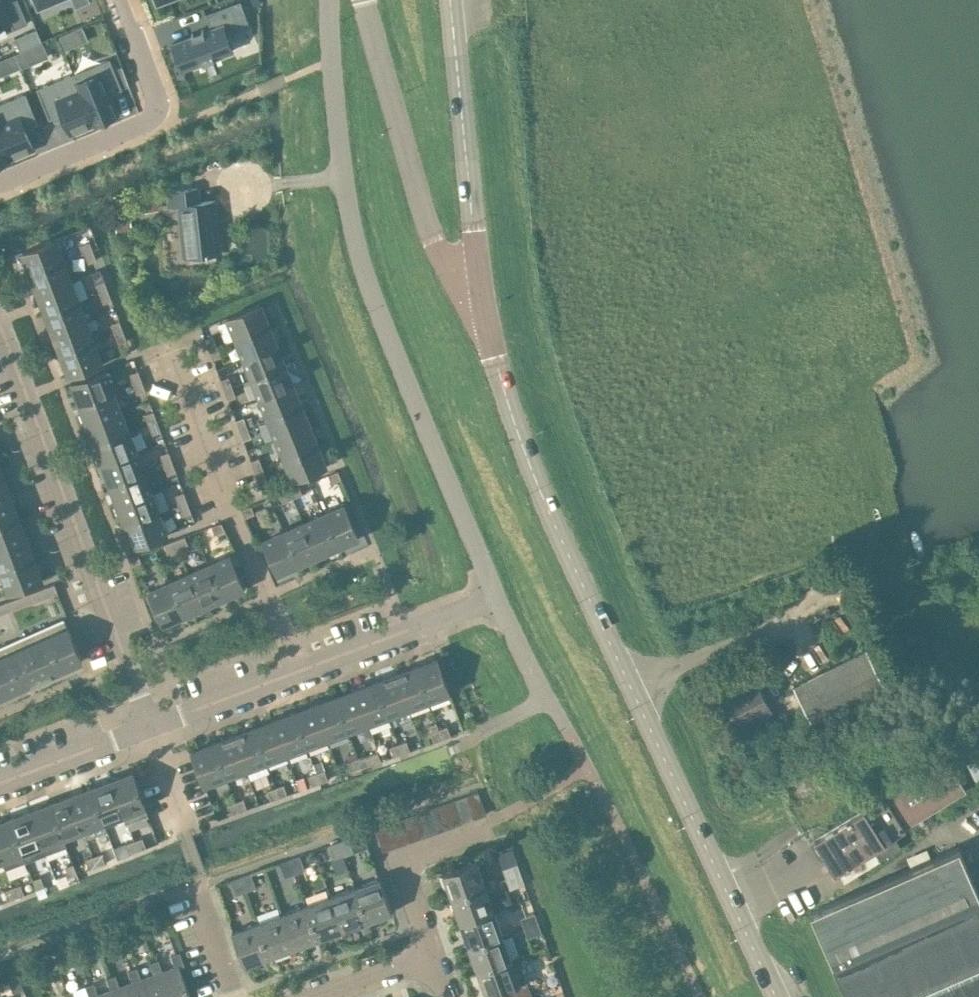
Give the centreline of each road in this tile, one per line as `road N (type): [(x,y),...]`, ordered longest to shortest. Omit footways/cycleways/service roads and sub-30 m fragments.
road 1 (secondary): [(776,996),(552,515),(495,368),(483,309)]
road 2 (residential): [(497,594),(378,314),(343,179),(330,0)]
road 3 (residential): [(0,327),(150,727)]
road 4 (residential): [(150,727),(497,594)]
road 5 (residential): [(483,309),(446,267),(419,205),(362,0)]
road 6 (secondary): [(483,309),(450,0)]
road 7 (residential): [(122,0),(165,113),(0,183)]
road 8 (residential): [(0,782),(150,727)]
road 9 (residential): [(311,996),(431,954)]

